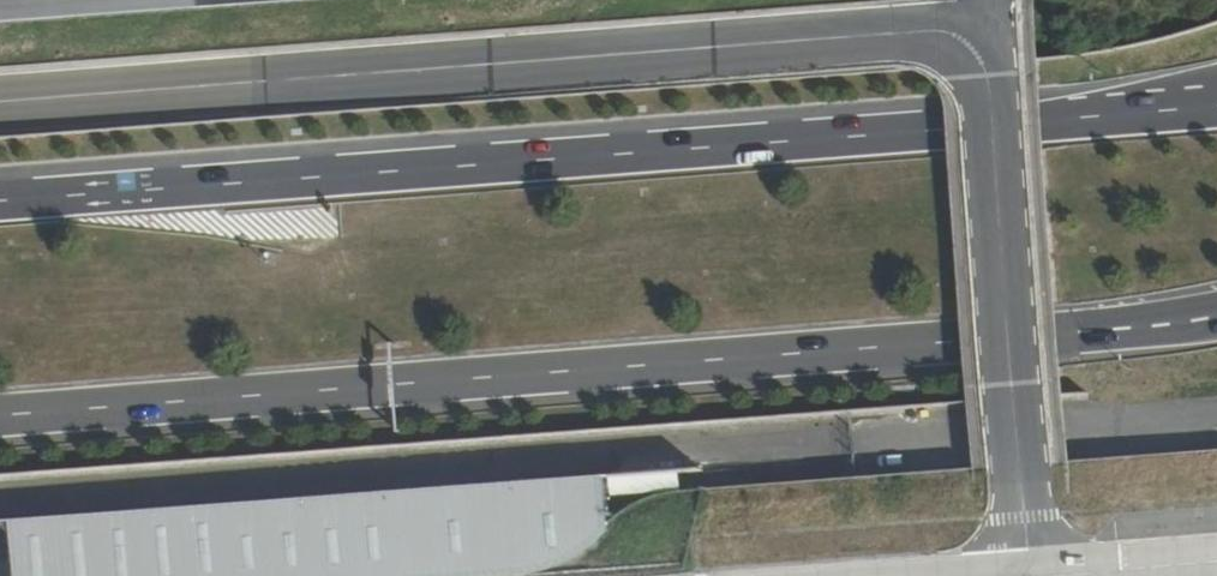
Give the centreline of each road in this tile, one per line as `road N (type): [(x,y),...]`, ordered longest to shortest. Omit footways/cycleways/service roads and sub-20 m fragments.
road 1 (secondary): [(1216,99),(0,205)]
road 2 (secondary): [(0,415),(1083,334),(1216,314)]

